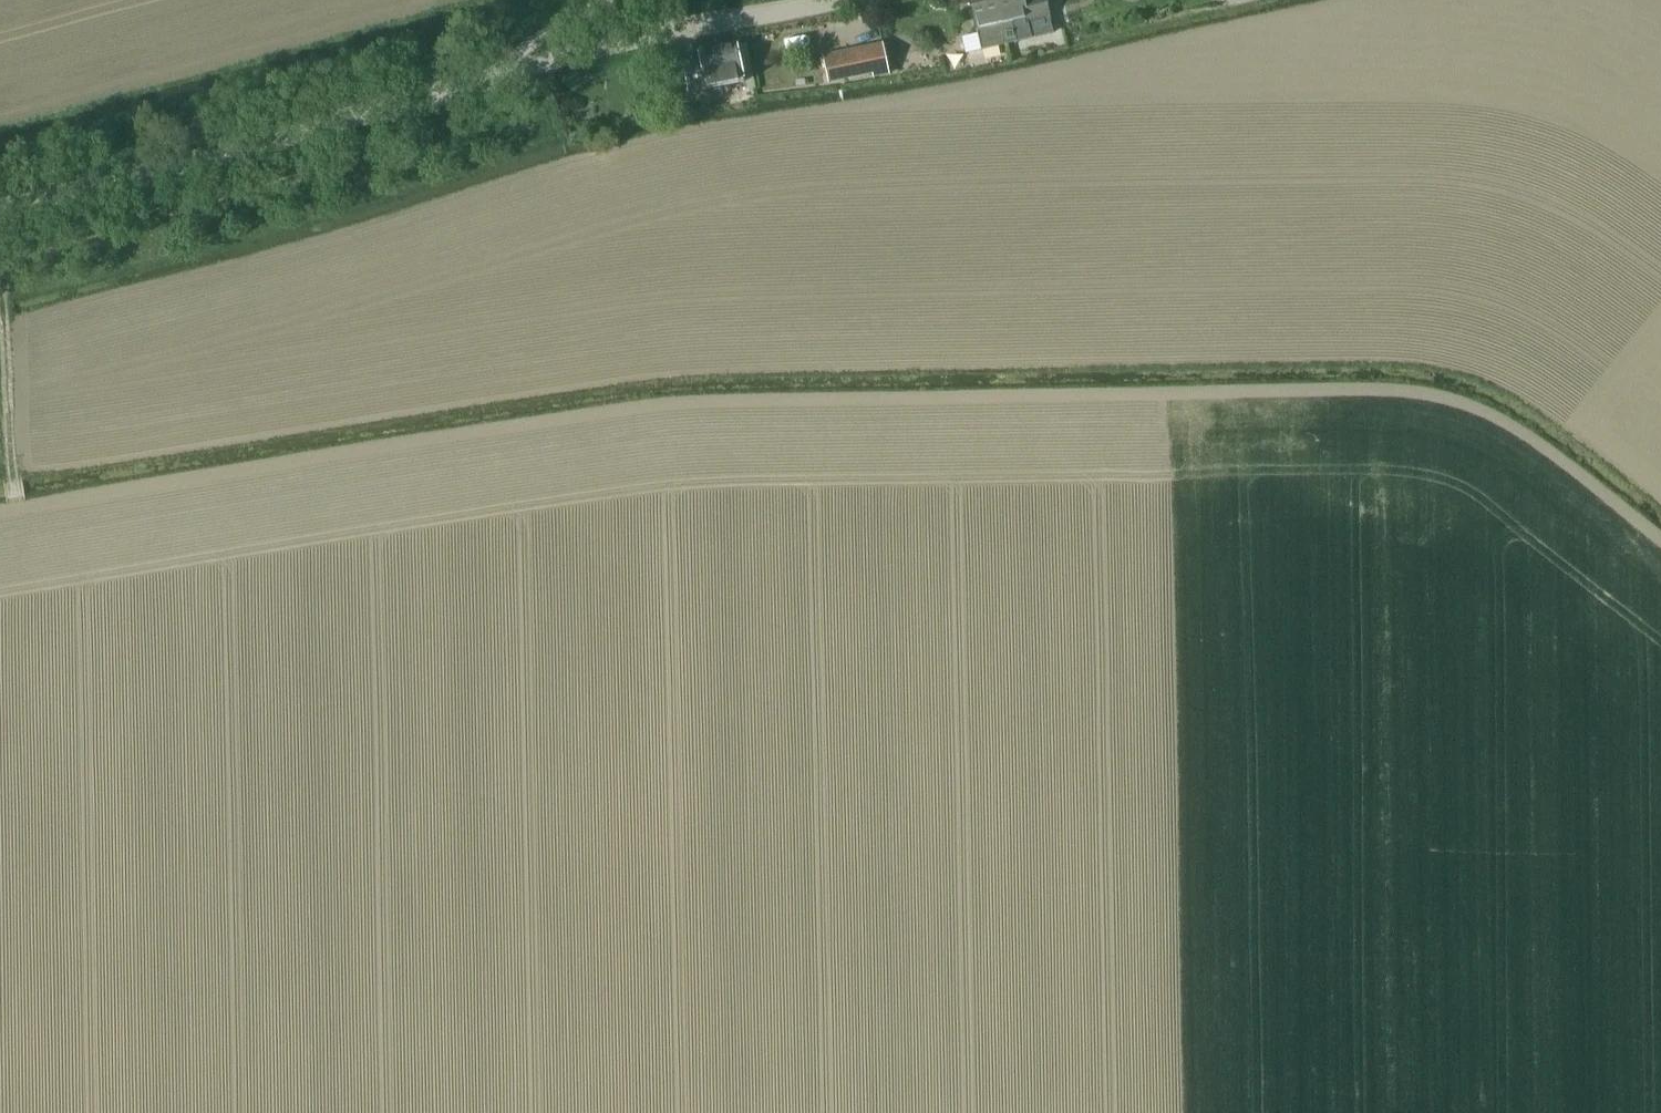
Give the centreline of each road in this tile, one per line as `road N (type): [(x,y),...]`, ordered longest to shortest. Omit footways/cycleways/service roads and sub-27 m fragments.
road 1 (unclassified): [(0,210),(483,78),(821,0)]

